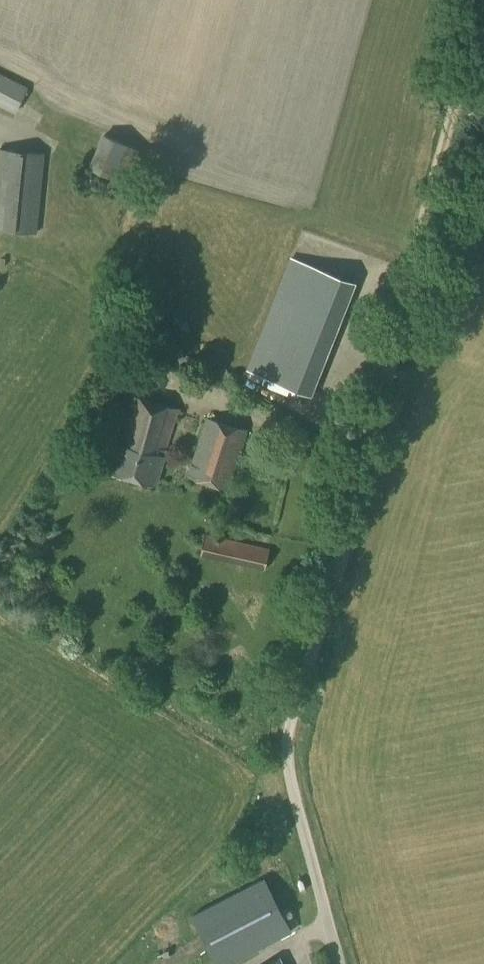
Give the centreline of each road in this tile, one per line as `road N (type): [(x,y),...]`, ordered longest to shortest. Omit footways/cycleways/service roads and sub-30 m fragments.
road 1 (track): [(287,749),(483,2)]
road 2 (unclassified): [(342,963),(287,749)]

